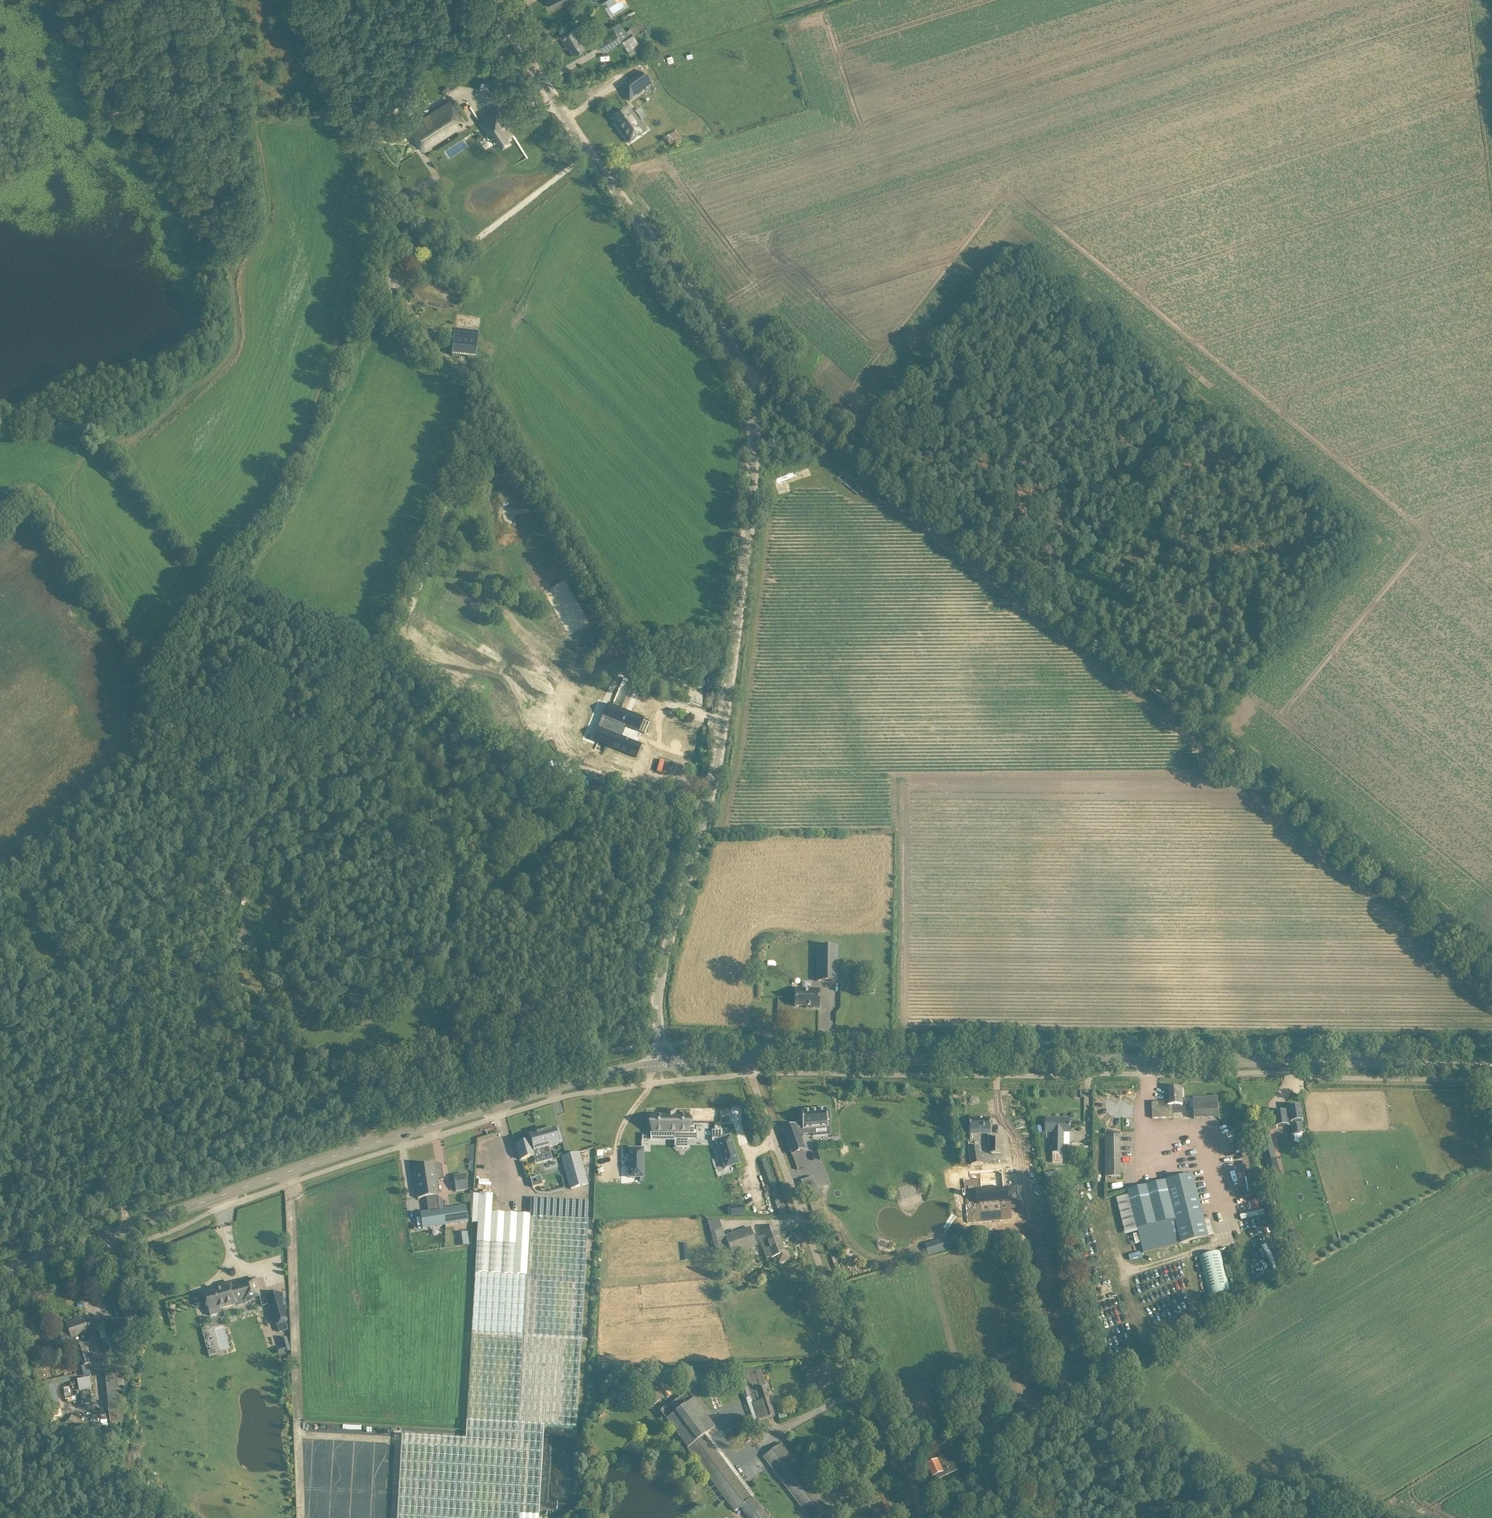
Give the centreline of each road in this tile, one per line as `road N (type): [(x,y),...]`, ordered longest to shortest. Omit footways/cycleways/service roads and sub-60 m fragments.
road 1 (unclassified): [(663,1068),(655,1011),(660,951),(721,739),(750,537),(748,391),(728,340),(580,143),(497,0)]
road 2 (track): [(744,373),(771,383),(1491,966)]
road 3 (tertiary): [(1491,1064),(747,1061)]
road 4 (tertiary): [(663,1068),(512,1100),(0,1272)]
road 5 (track): [(144,735),(191,806),(197,863),(144,965),(140,1087),(123,1205)]
road 6 (unclassified): [(920,1517),(747,1061)]
road 7 (track): [(197,863),(294,773),(367,681),(375,658),(380,663)]
road 8 (track): [(256,121),(236,0)]

